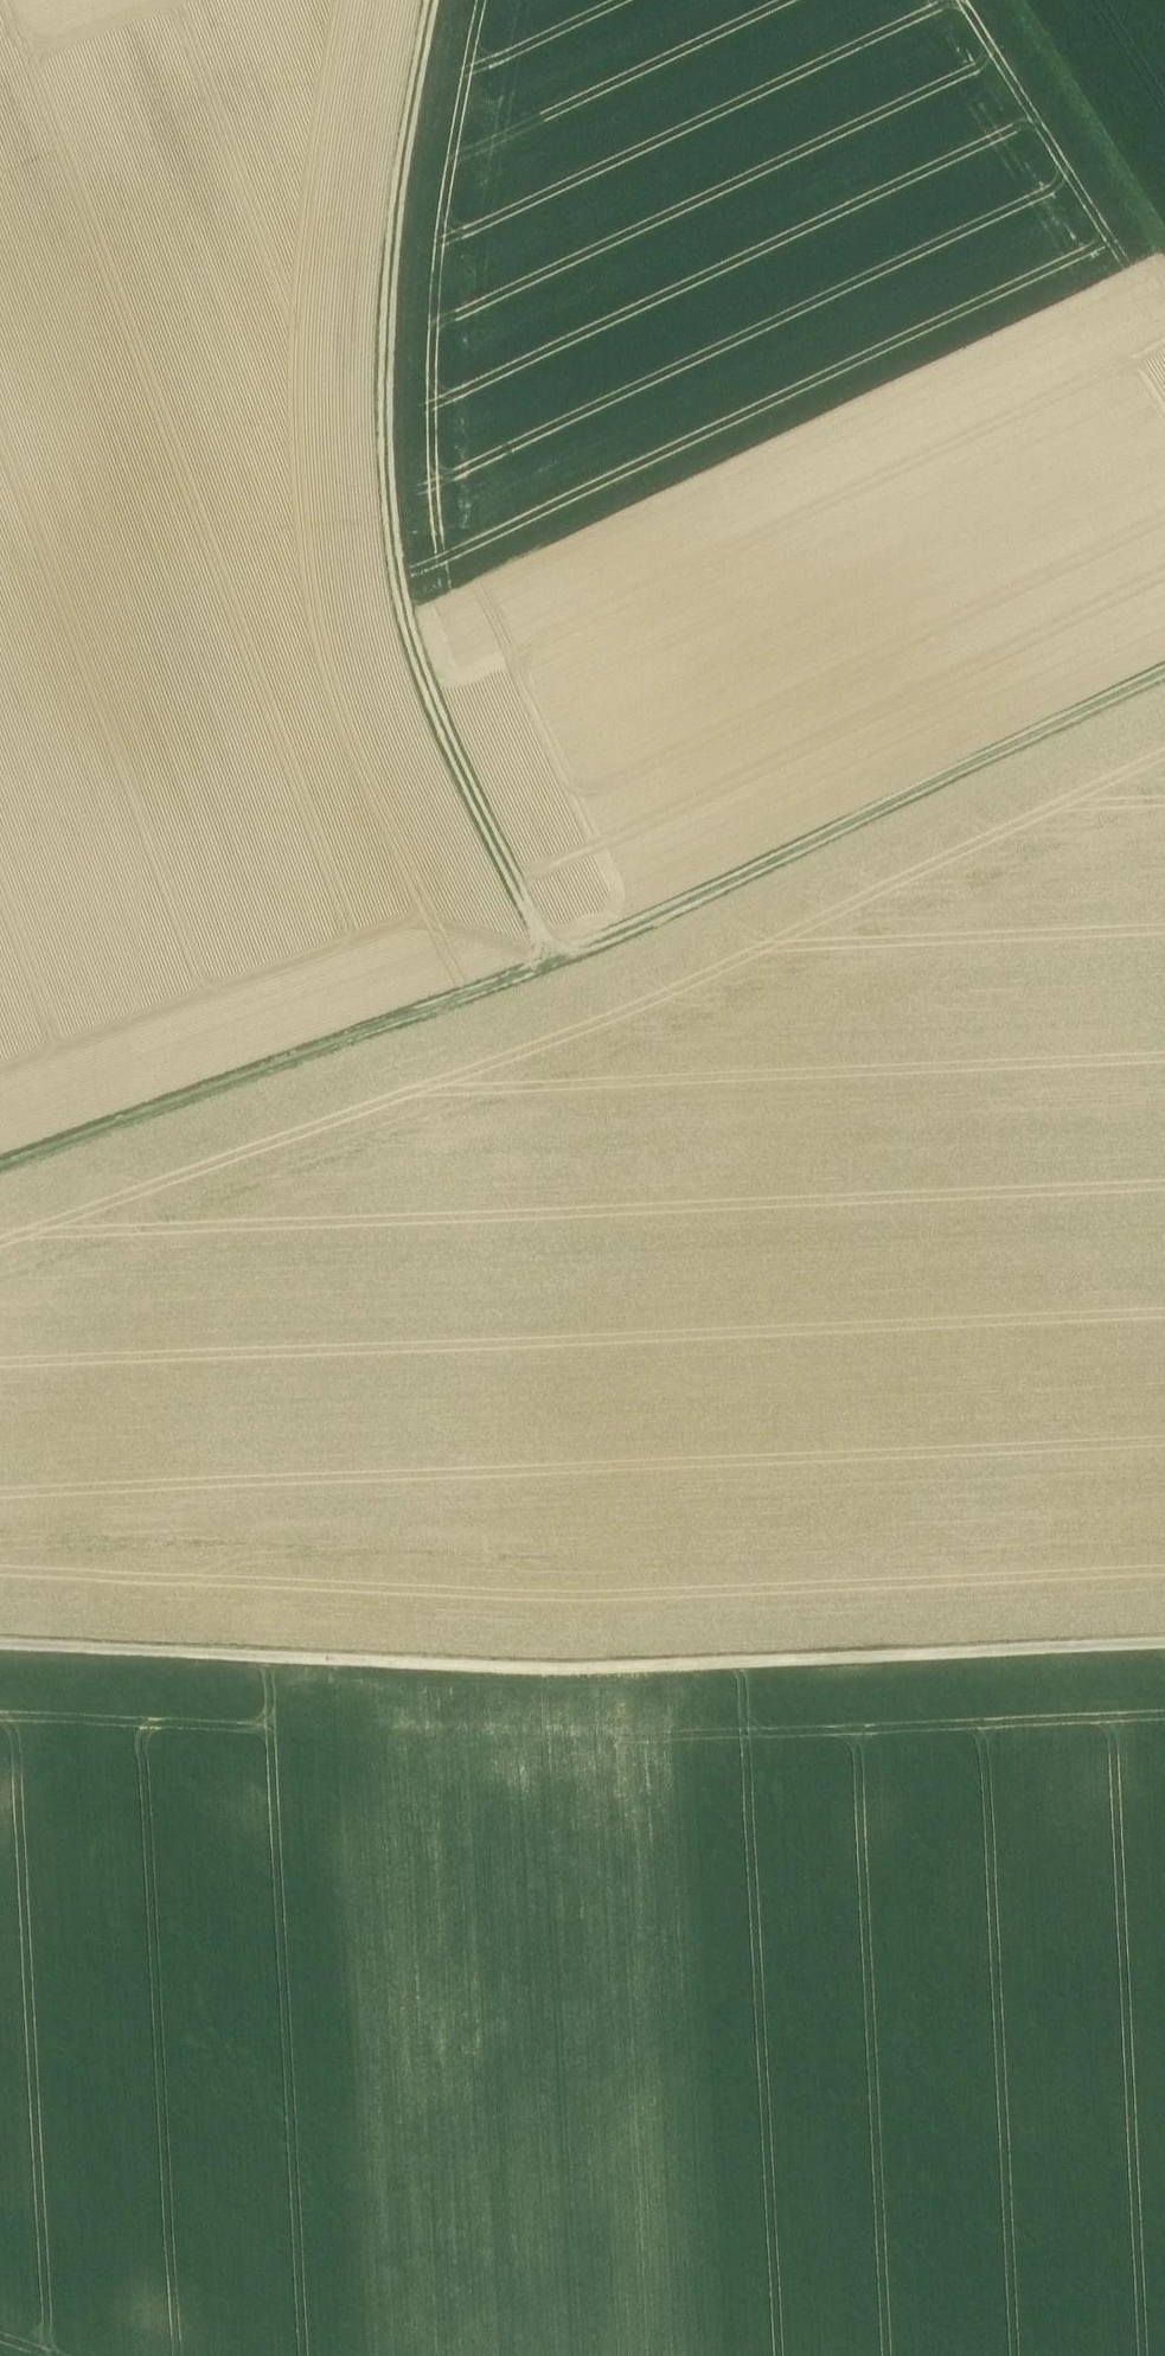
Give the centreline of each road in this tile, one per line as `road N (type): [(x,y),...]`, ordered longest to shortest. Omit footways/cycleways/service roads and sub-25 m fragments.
road 1 (track): [(433,0),(388,291),(392,514),(407,617),(446,733),(557,964),(1164,678)]
road 2 (track): [(0,1647),(554,1672),(1164,1646)]
road 3 (track): [(557,964),(0,1175)]
road 4 (track): [(1164,241),(1016,0)]

